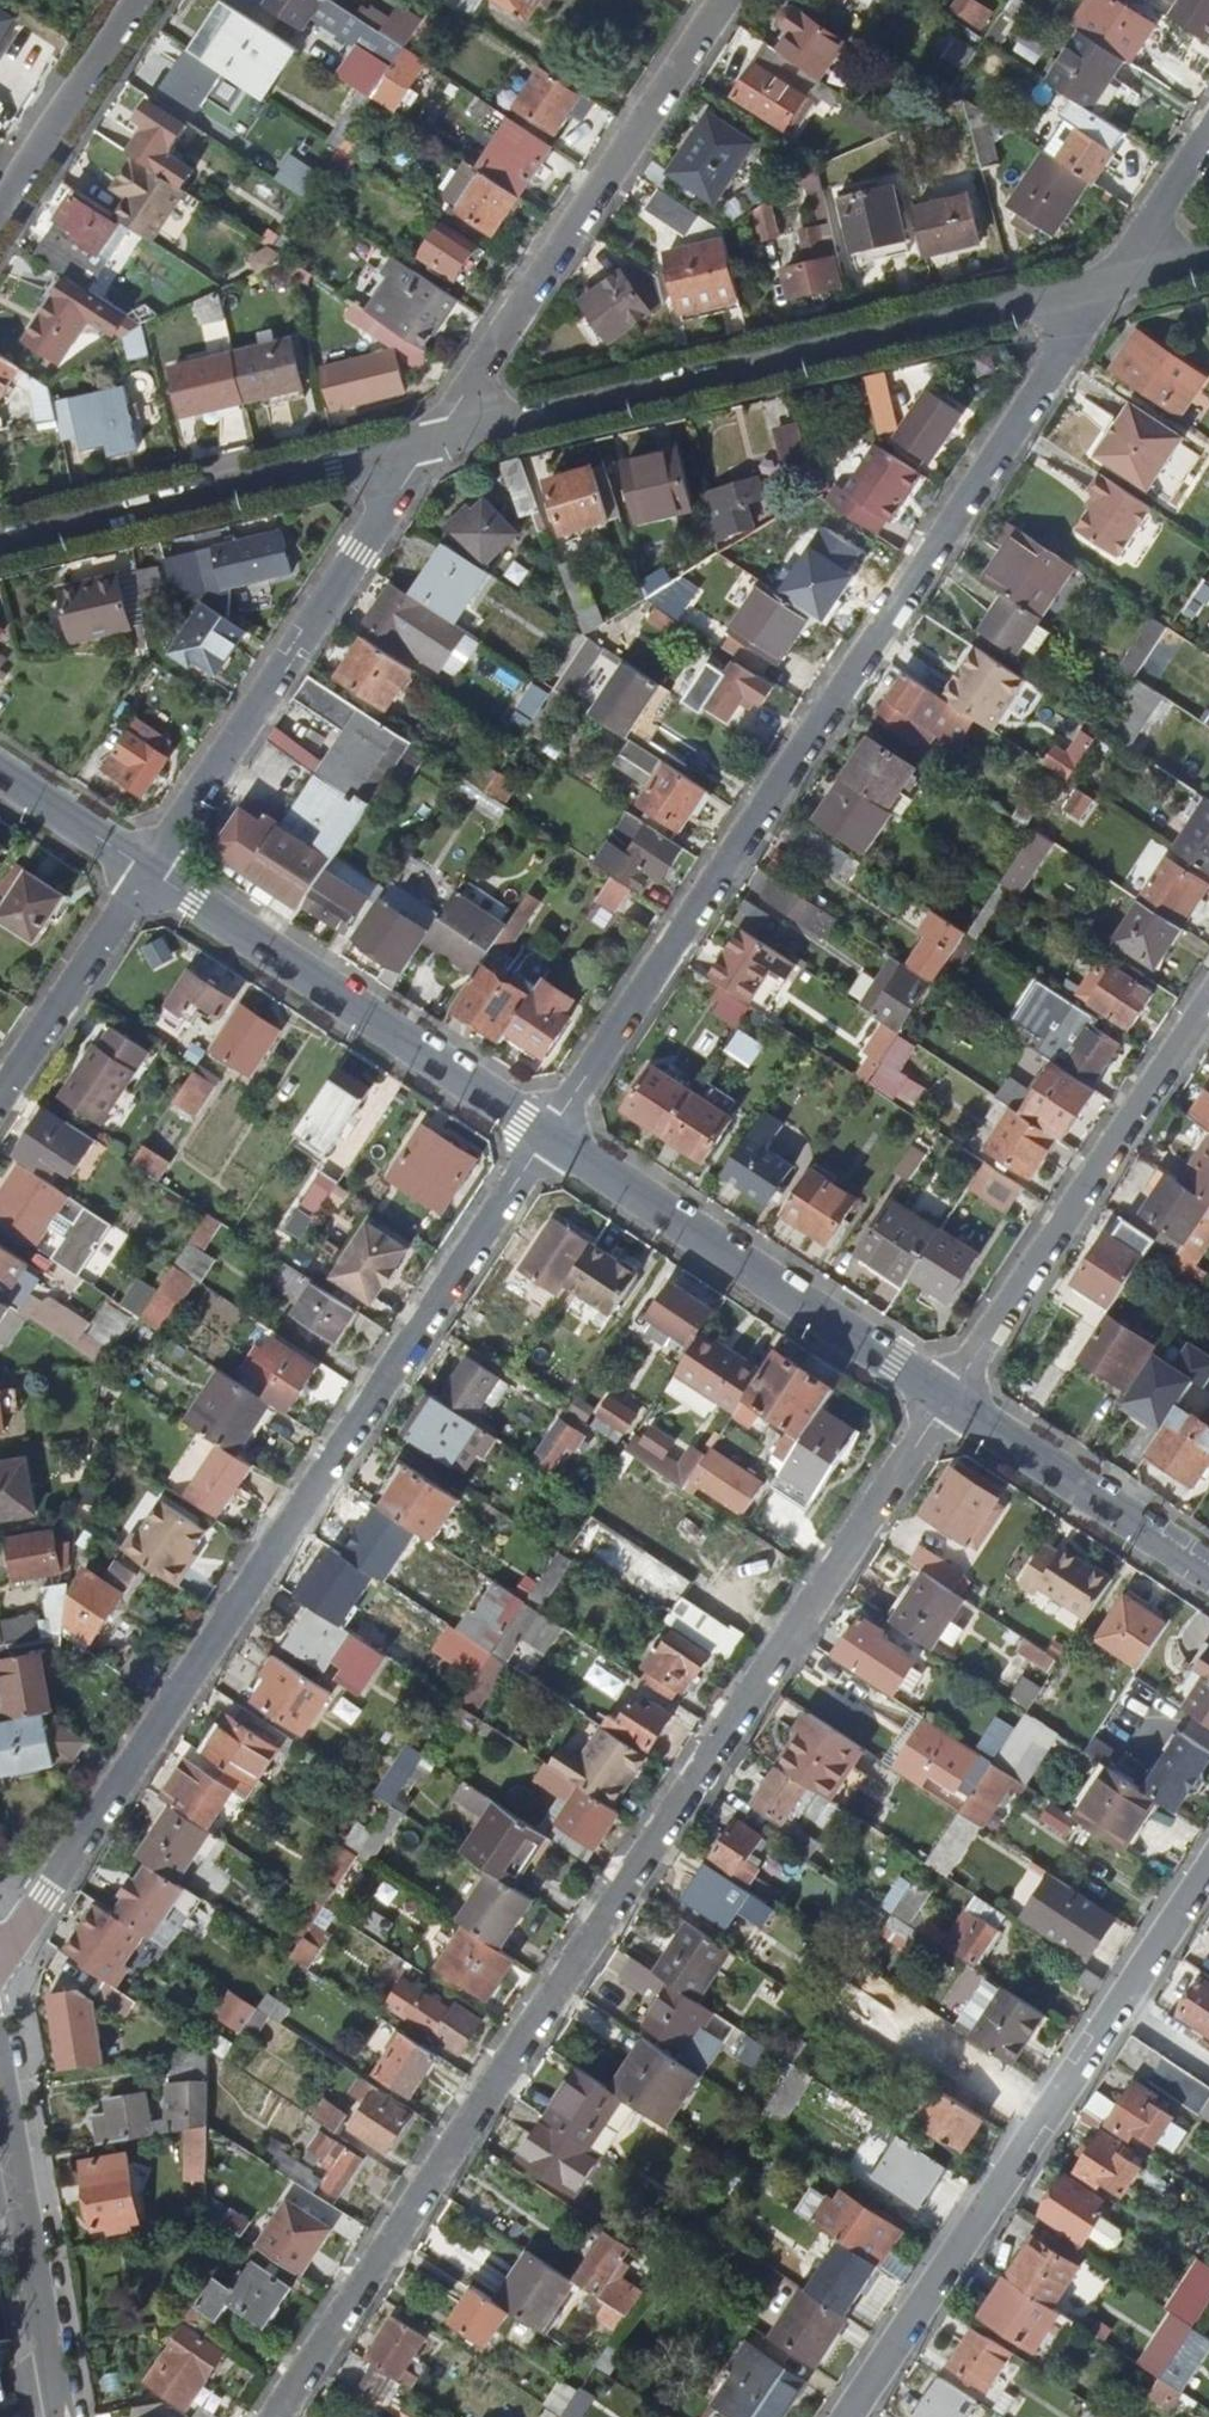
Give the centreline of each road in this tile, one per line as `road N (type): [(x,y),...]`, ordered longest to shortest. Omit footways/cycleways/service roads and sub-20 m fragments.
road 1 (unclassified): [(276,2416),(945,1401)]
road 2 (unclassified): [(548,1137),(1111,281)]
road 3 (unclassified): [(0,1946),(33,1913),(548,1137)]
road 4 (unclassified): [(421,448),(1111,281)]
road 5 (unclassified): [(1208,1870),(848,2416)]
road 6 (unclassified): [(421,448),(718,0)]
road 7 (unclassified): [(144,873),(421,448)]
road 8 (unclassified): [(548,1137),(144,873)]
road 9 (unclassified): [(945,1401),(1208,1001)]
road 10 (unclassified): [(945,1401),(548,1137)]
road 11 (unclassified): [(0,540),(421,448)]
road 12 (residential): [(0,2085),(58,2416)]
road 13 (unclassified): [(1208,1574),(945,1401)]
road 14 (unclassified): [(0,1094),(144,873)]
road 15 (unclassified): [(0,213),(140,0)]
road 16 (unclassified): [(1111,281),(1208,133)]
road 17 (unclassified): [(144,873),(0,776)]

